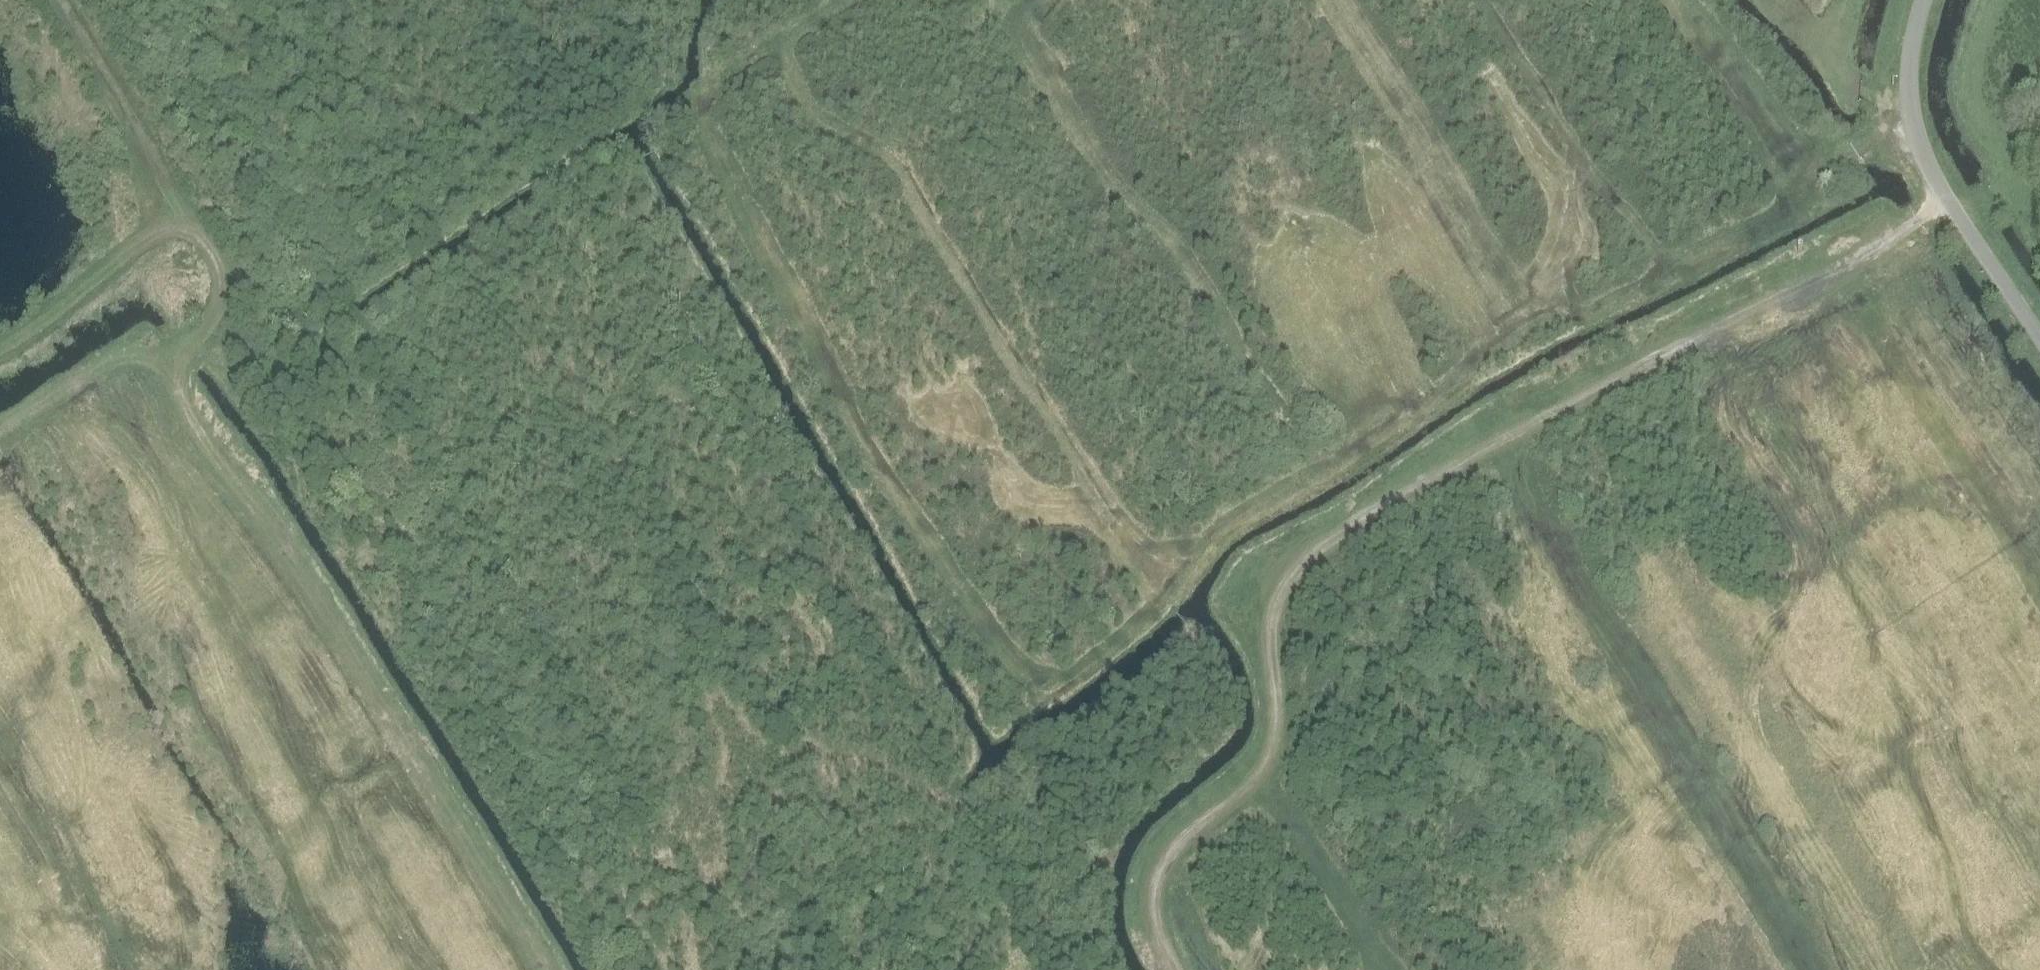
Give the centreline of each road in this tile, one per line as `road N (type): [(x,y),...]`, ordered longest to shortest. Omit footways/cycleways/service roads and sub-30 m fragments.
road 1 (track): [(1945,196),(1849,267),(1673,350),(1323,543),(1286,585),(1273,620),(1272,751),(1248,791),(1186,839),(1154,891),(1156,946),(1166,969)]
road 2 (track): [(174,369),(195,432),(297,562),(547,969)]
road 3 (track): [(174,369),(210,324),(221,290),(210,250),(175,227),(0,346)]
road 4 (unclassified): [(2039,337),(1925,158),(1910,74),(1923,0)]
road 5 (track): [(66,0),(169,197),(175,227)]
road 6 (track): [(0,434),(133,354),(154,355)]

